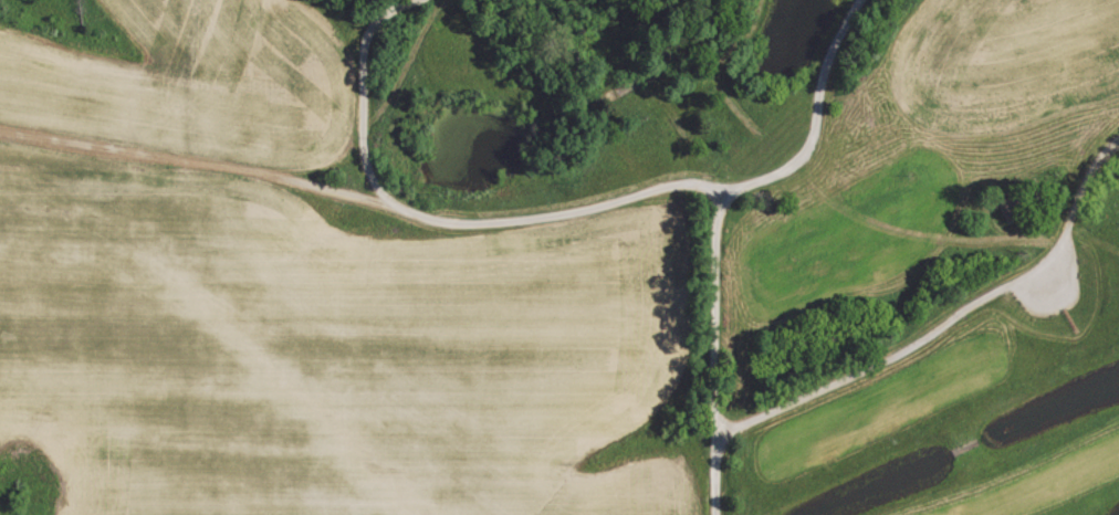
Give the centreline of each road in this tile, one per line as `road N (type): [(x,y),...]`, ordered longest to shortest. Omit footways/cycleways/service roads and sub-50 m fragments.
road 1 (residential): [(389,199),(446,222),(522,222),(665,185),(730,181),(764,170),(796,155),(816,132),(833,52),(864,0)]
road 2 (residential): [(717,437),(891,360),(1043,266),(1065,242),(1091,171),(1118,139)]
road 3 (track): [(0,119),(185,155),(269,158),(389,199)]
road 4 (residential): [(718,514),(717,338),(730,181)]

